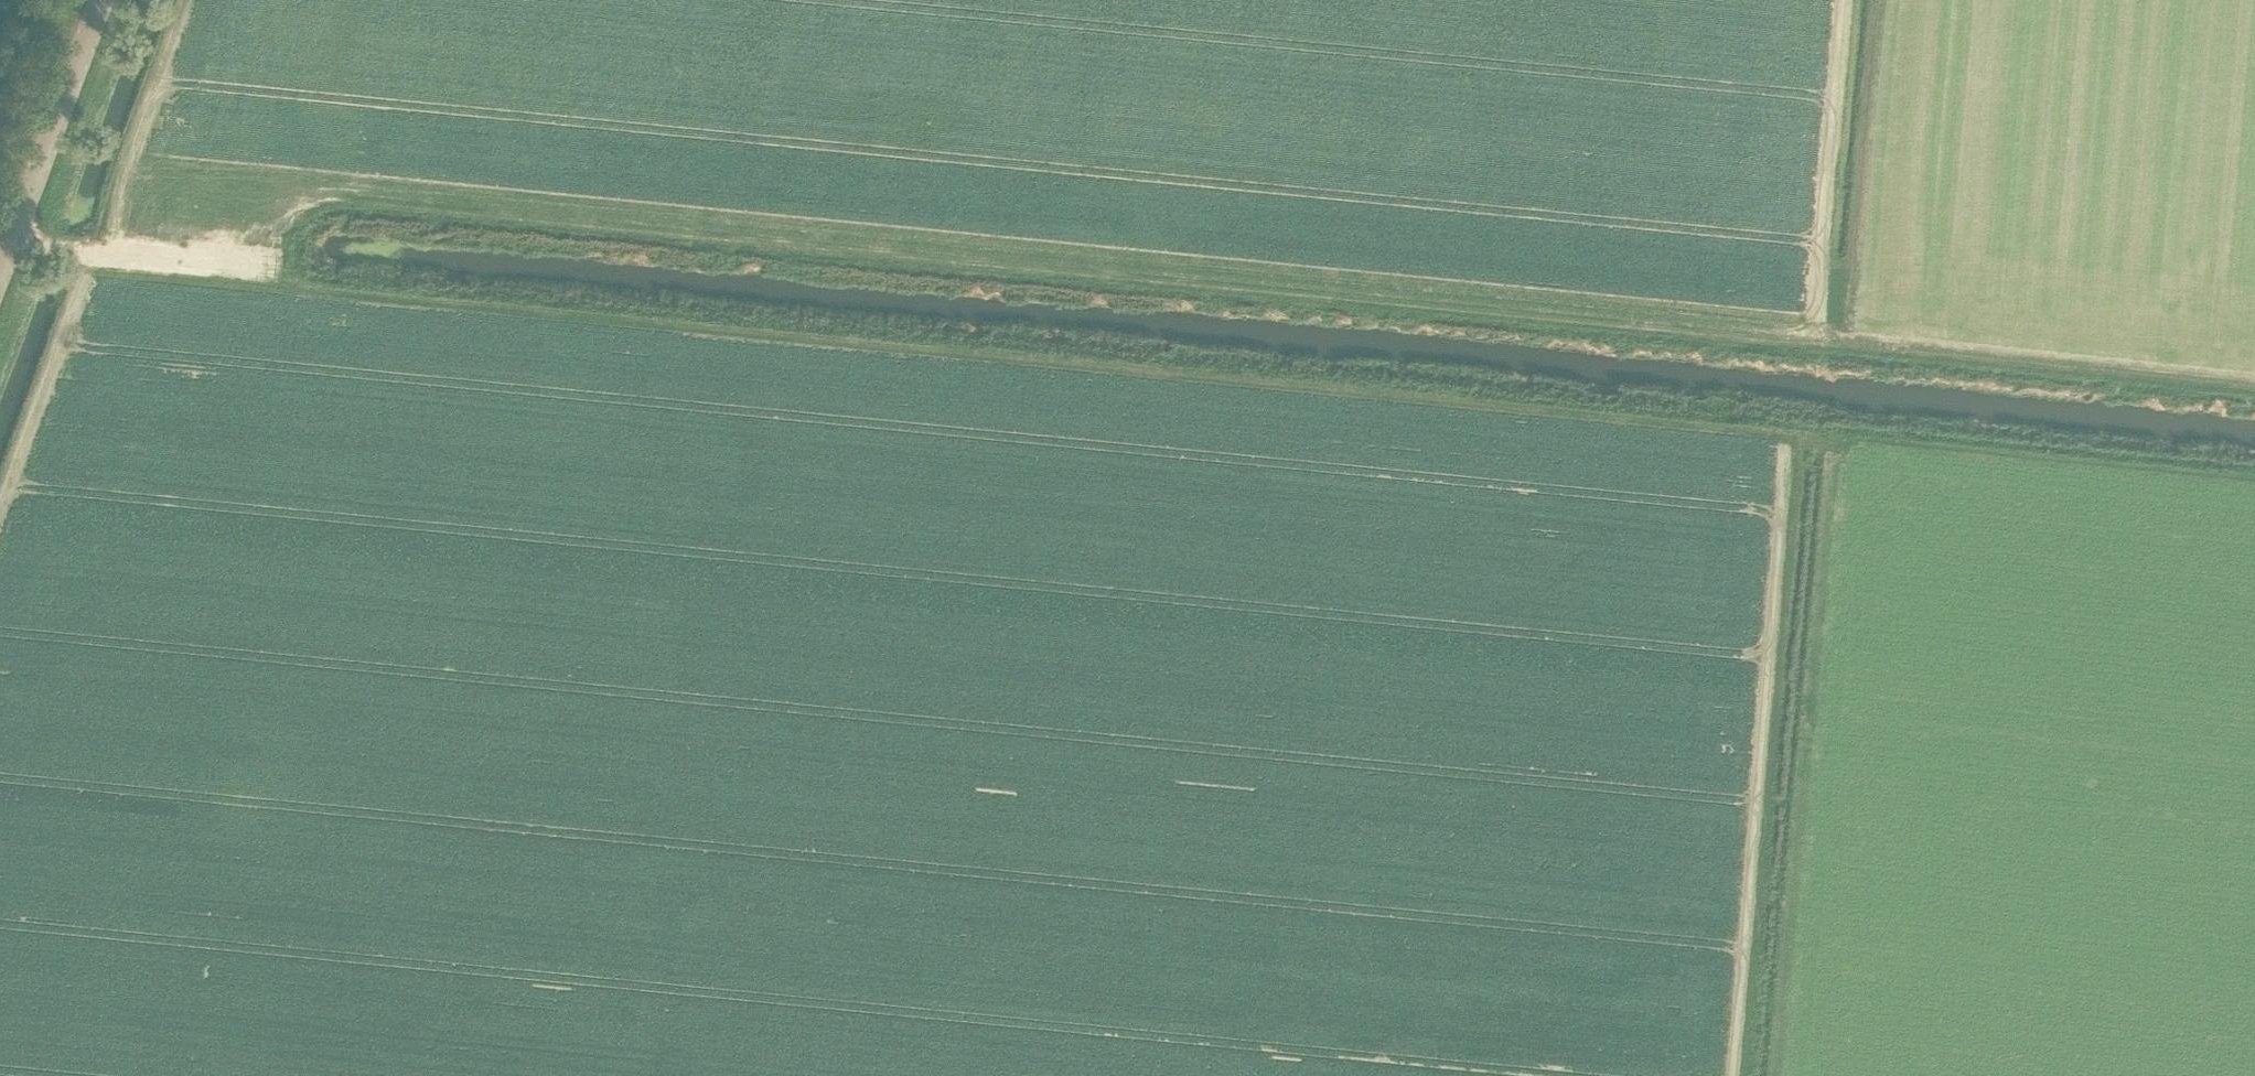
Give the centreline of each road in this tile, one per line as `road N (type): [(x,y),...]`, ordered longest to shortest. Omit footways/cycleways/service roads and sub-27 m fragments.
road 1 (unclassified): [(0,276),(101,0)]

